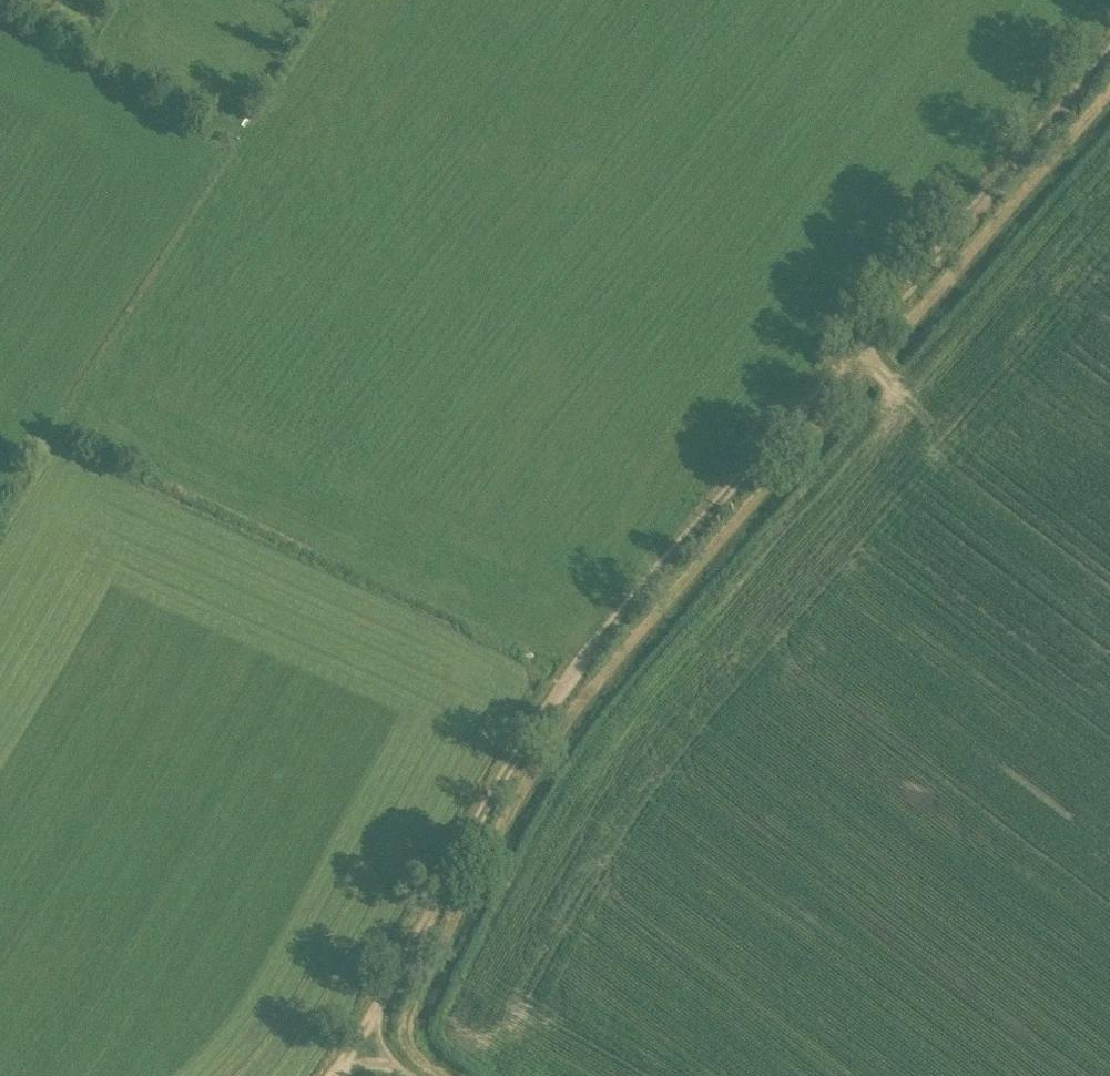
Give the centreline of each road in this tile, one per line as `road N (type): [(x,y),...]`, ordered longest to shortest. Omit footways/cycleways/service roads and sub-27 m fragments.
road 1 (track): [(1109,41),(585,641),(463,844),(363,1047),(332,1075)]

